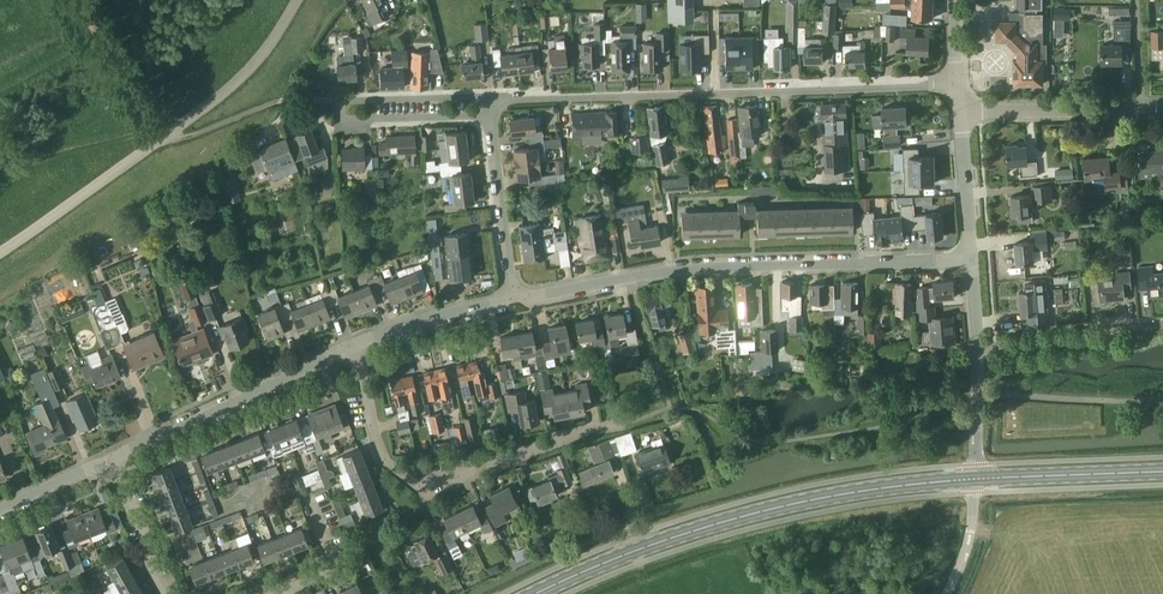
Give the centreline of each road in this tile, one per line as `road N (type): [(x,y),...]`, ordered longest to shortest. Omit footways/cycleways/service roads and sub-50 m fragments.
road 1 (unclassified): [(515,298),(693,267),(970,260)]
road 2 (residential): [(498,103),(955,83)]
road 3 (primary): [(542,593),(640,550),(781,508),(976,482)]
road 4 (residential): [(625,423),(422,488),(386,461),(352,347)]
road 5 (unclassified): [(111,461),(352,347)]
road 6 (unclassified): [(161,139),(251,72),(299,0)]
road 7 (unclassified): [(0,254),(161,139)]
road 8 (residential): [(976,348),(1162,323)]
road 9 (primary): [(976,482),(1162,473)]
road 10 (residential): [(491,116),(515,298)]
road 11 (residential): [(1141,110),(960,112)]
road 12 (residential): [(337,101),(338,121),(491,116)]
road 13 (unclassified): [(352,347),(423,319),(515,298)]
road 14 (track): [(161,139),(77,0)]
road 15 (residential): [(498,103),(481,97),(337,101)]
road 16 (tertiary): [(970,260),(960,112)]
road 17 (residential): [(164,593),(111,461)]
road 18 (tertiary): [(976,482),(976,348)]
road 19 (residential): [(307,499),(335,548),(333,559),(326,571),(279,593)]
road 20 (unclassified): [(278,101),(192,136),(161,139)]
road 21 (unclassified): [(0,513),(111,461)]

